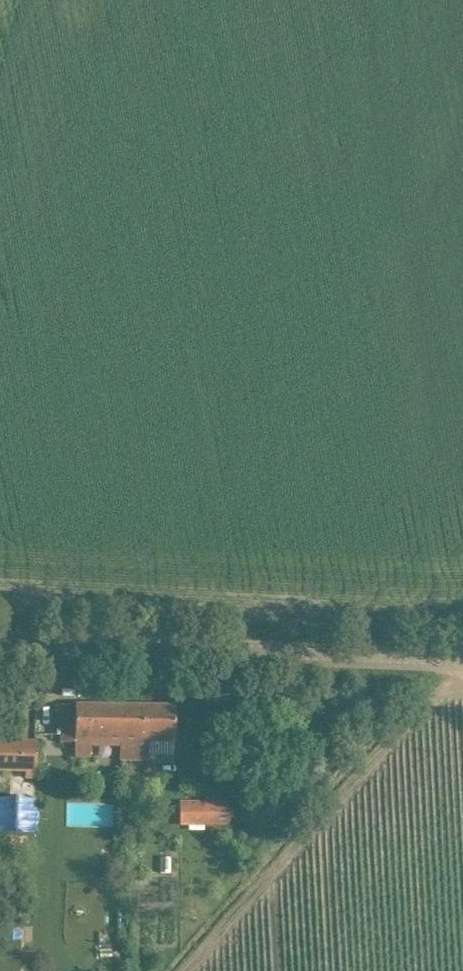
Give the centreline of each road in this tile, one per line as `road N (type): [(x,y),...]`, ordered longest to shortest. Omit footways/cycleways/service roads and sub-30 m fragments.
road 1 (unclassified): [(0,643),(462,663)]

